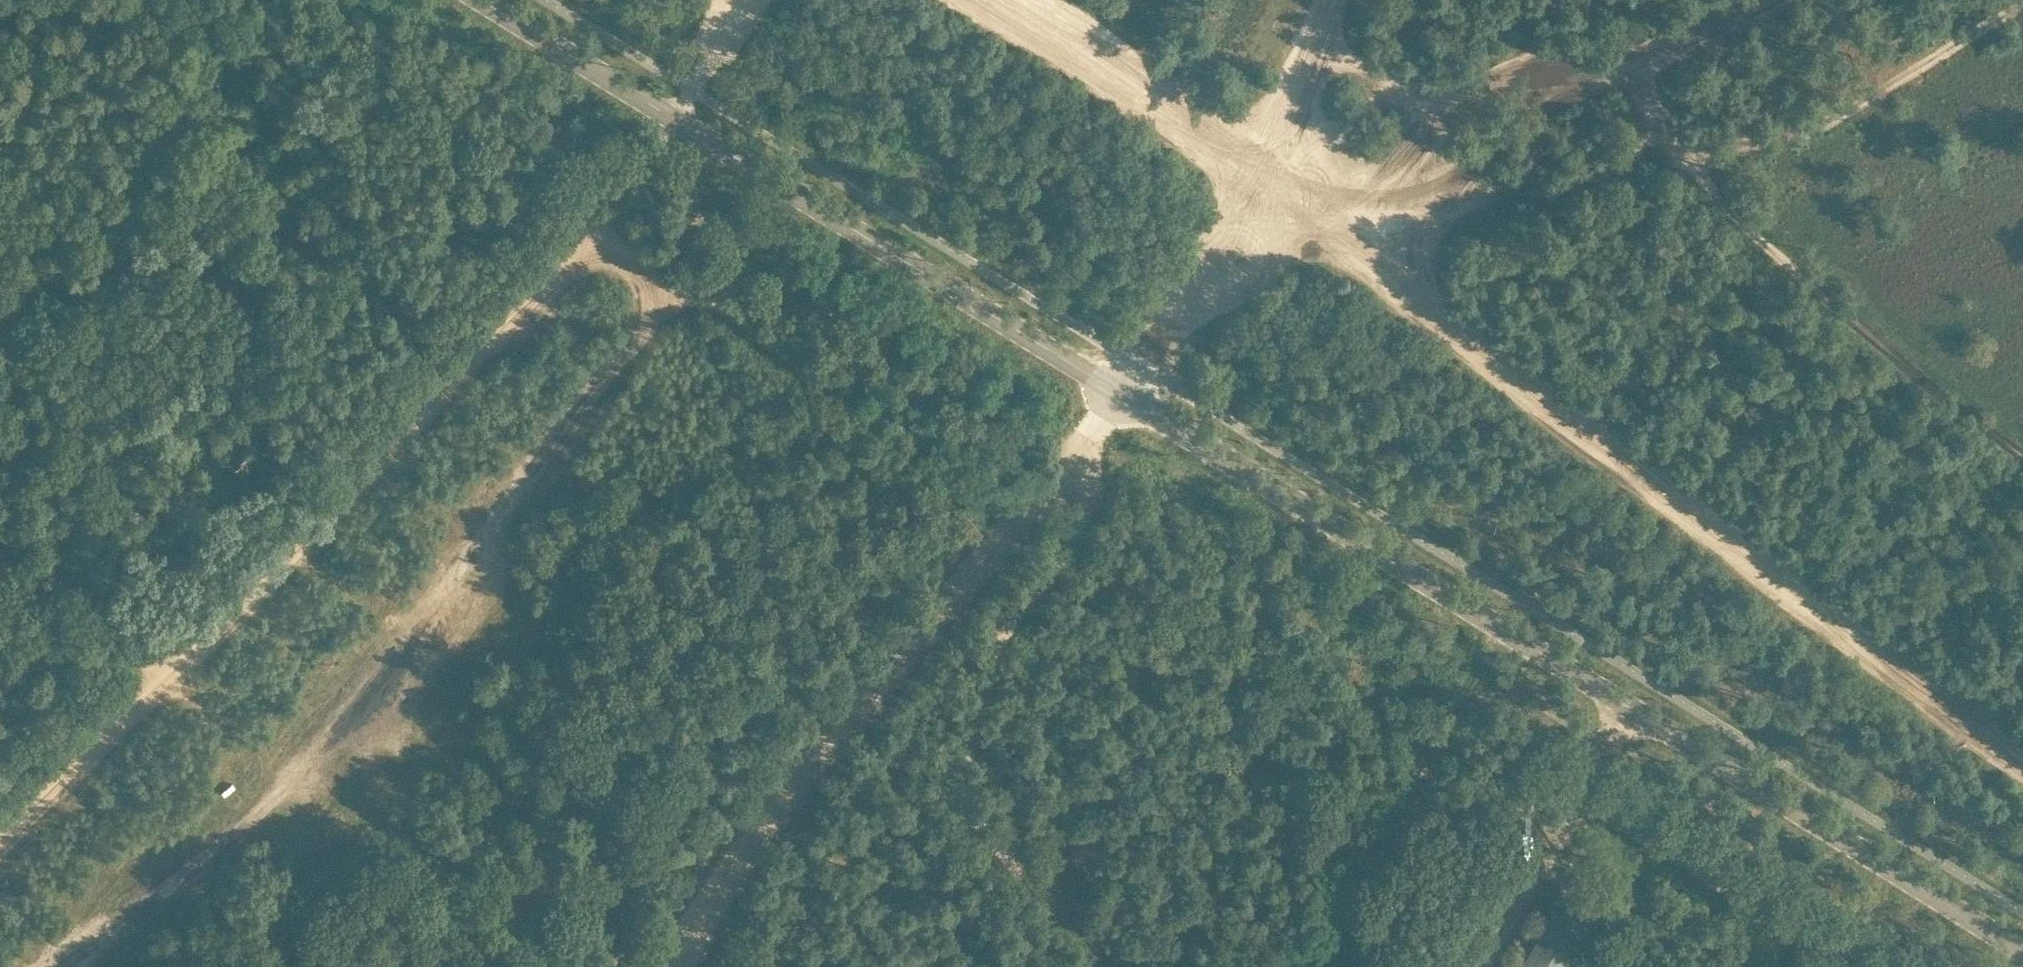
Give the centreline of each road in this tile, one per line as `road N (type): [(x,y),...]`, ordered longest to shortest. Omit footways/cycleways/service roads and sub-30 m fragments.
road 1 (tertiary): [(2022,950),(485,0)]
road 2 (track): [(2022,737),(1260,172),(998,0)]
road 3 (track): [(0,854),(604,224)]
road 4 (track): [(1120,393),(790,786),(651,966)]
road 5 (track): [(1633,52),(1693,173),(2022,450)]
road 6 (track): [(1348,237),(1436,93),(1592,66),(1782,0)]
road 7 (track): [(1135,357),(1254,167),(1325,0)]
road 8 (track): [(2022,12),(1806,135),(1693,173)]

